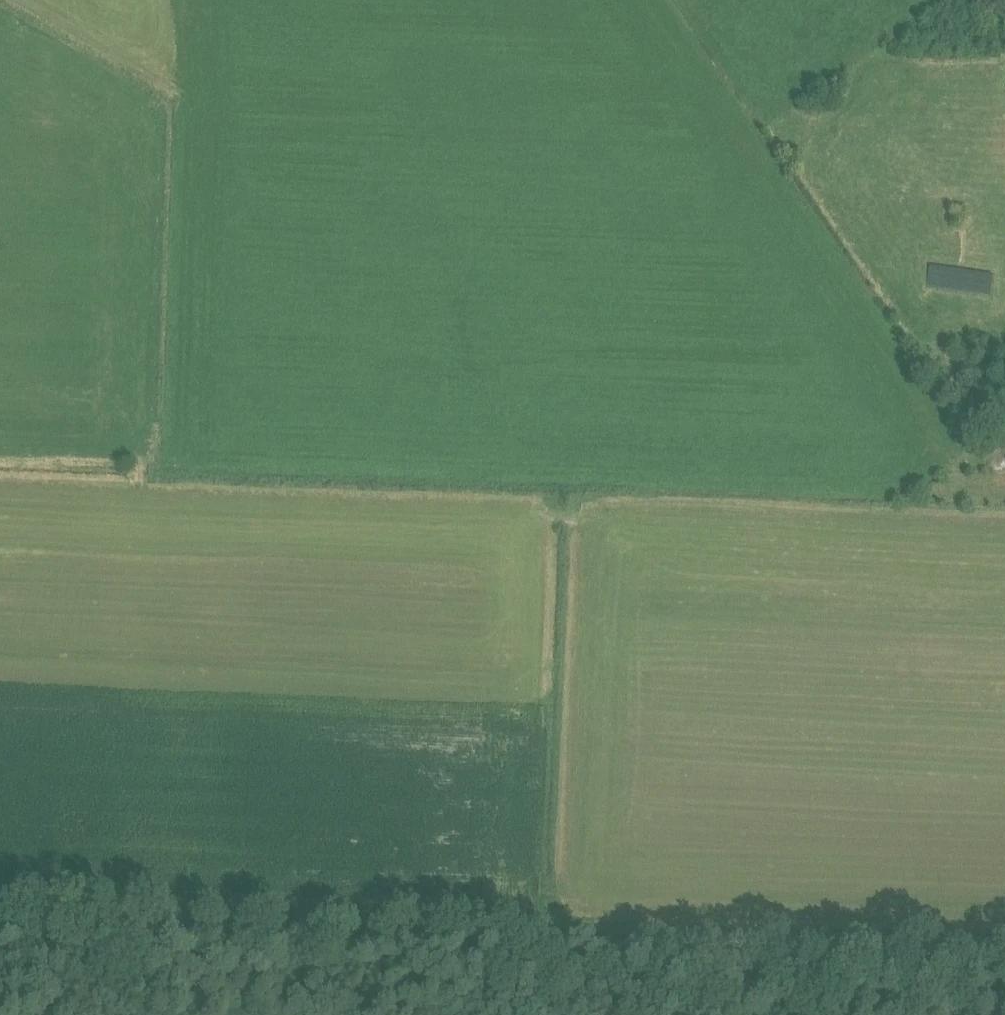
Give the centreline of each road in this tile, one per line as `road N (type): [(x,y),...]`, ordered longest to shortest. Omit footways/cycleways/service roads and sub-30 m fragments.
road 1 (track): [(1004,949),(0,917)]

